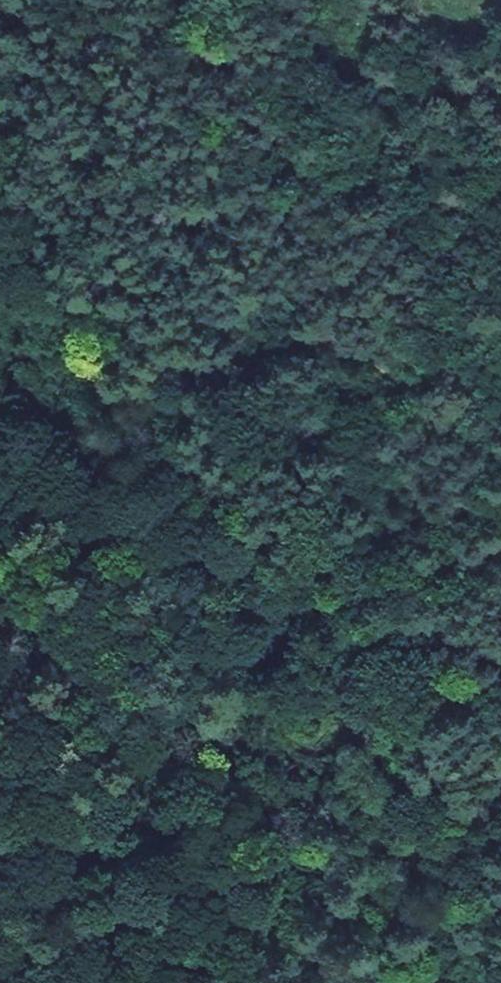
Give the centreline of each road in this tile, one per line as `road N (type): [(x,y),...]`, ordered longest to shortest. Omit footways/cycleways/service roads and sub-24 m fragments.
road 1 (track): [(500,140),(395,0)]

